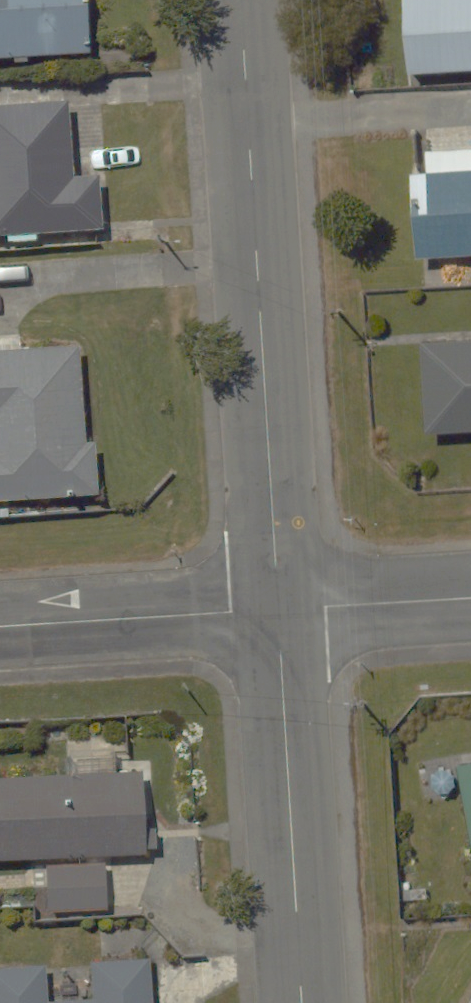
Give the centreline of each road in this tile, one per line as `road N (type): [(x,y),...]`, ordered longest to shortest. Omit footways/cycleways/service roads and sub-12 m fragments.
road 1 (residential): [(242,0),(278,610)]
road 2 (residential): [(278,610),(302,1002)]
road 3 (residential): [(0,627),(278,610)]
road 4 (residential): [(278,610),(470,597)]

